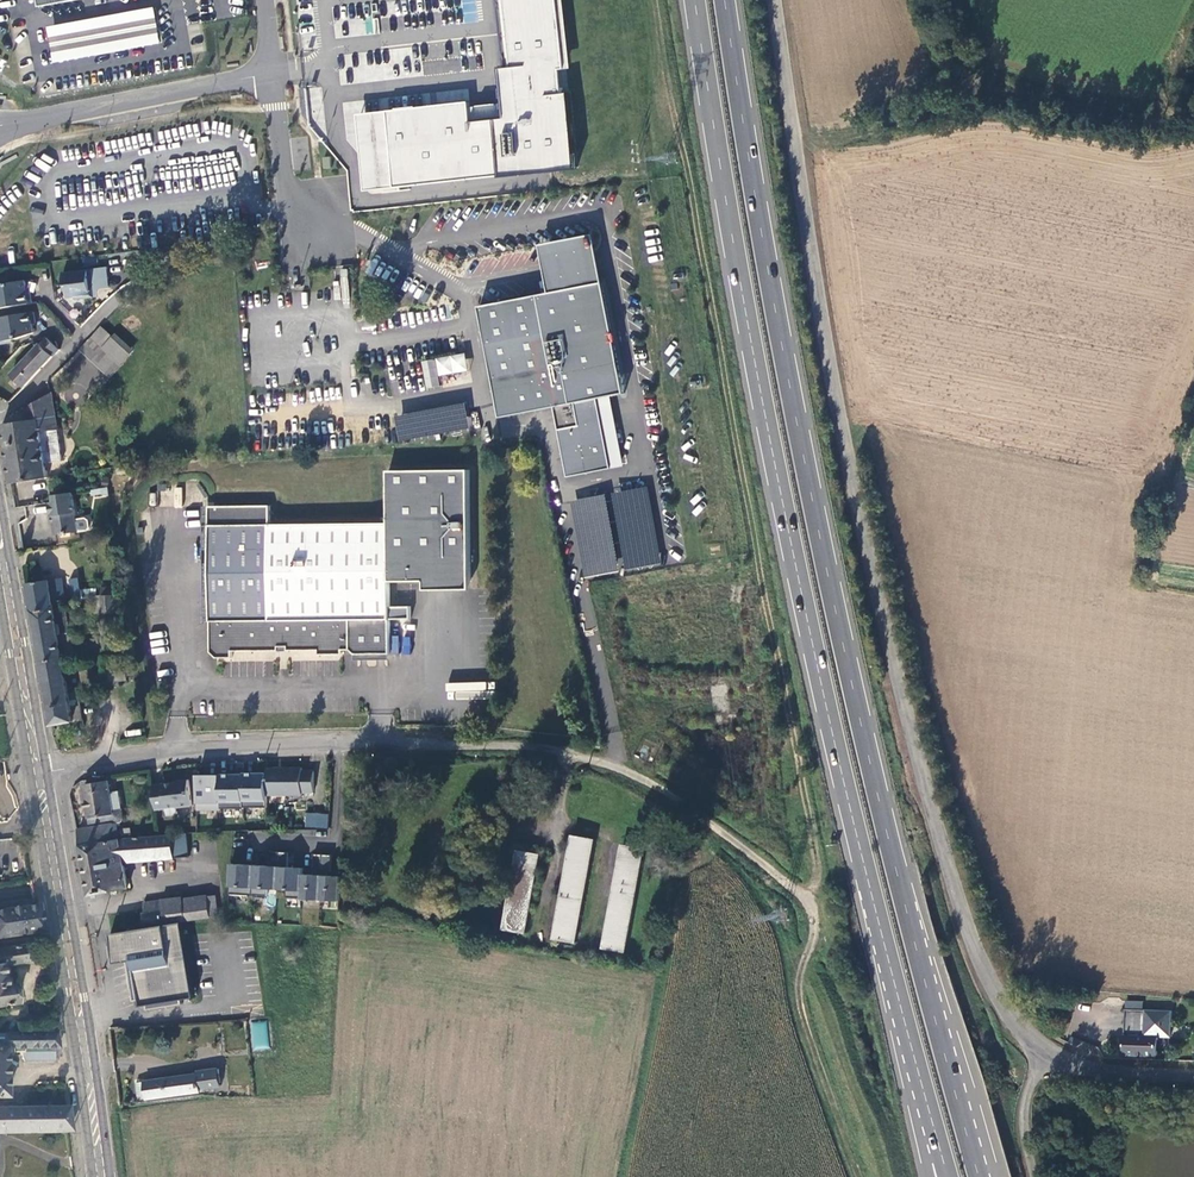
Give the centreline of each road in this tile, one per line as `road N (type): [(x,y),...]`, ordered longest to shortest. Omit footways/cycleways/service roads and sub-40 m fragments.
road 1 (tertiary): [(1193,1075),(1102,1072),(1046,1055),(1006,1010),(974,945),(922,772),(841,422),(774,0)]
road 2 (trunk): [(982,1176),(835,606),(725,0)]
road 3 (trunk): [(694,0),(806,609),(941,1153)]
road 4 (unclassified): [(809,901),(657,790),(602,762),(546,749),(383,742)]
road 5 (secondary): [(111,1176),(48,772)]
road 6 (secondary): [(31,774),(93,1176)]
road 7 (residential): [(383,742),(177,751),(48,772)]
road 8 (unclassified): [(0,128),(271,76)]
road 9 (secondary): [(48,772),(15,572)]
road 10 (secondary): [(0,593),(31,774)]
road 11 (unclassified): [(271,76),(287,187),(298,212),(318,225)]
road 12 (track): [(1046,1055),(1023,1113),(1034,1176)]

